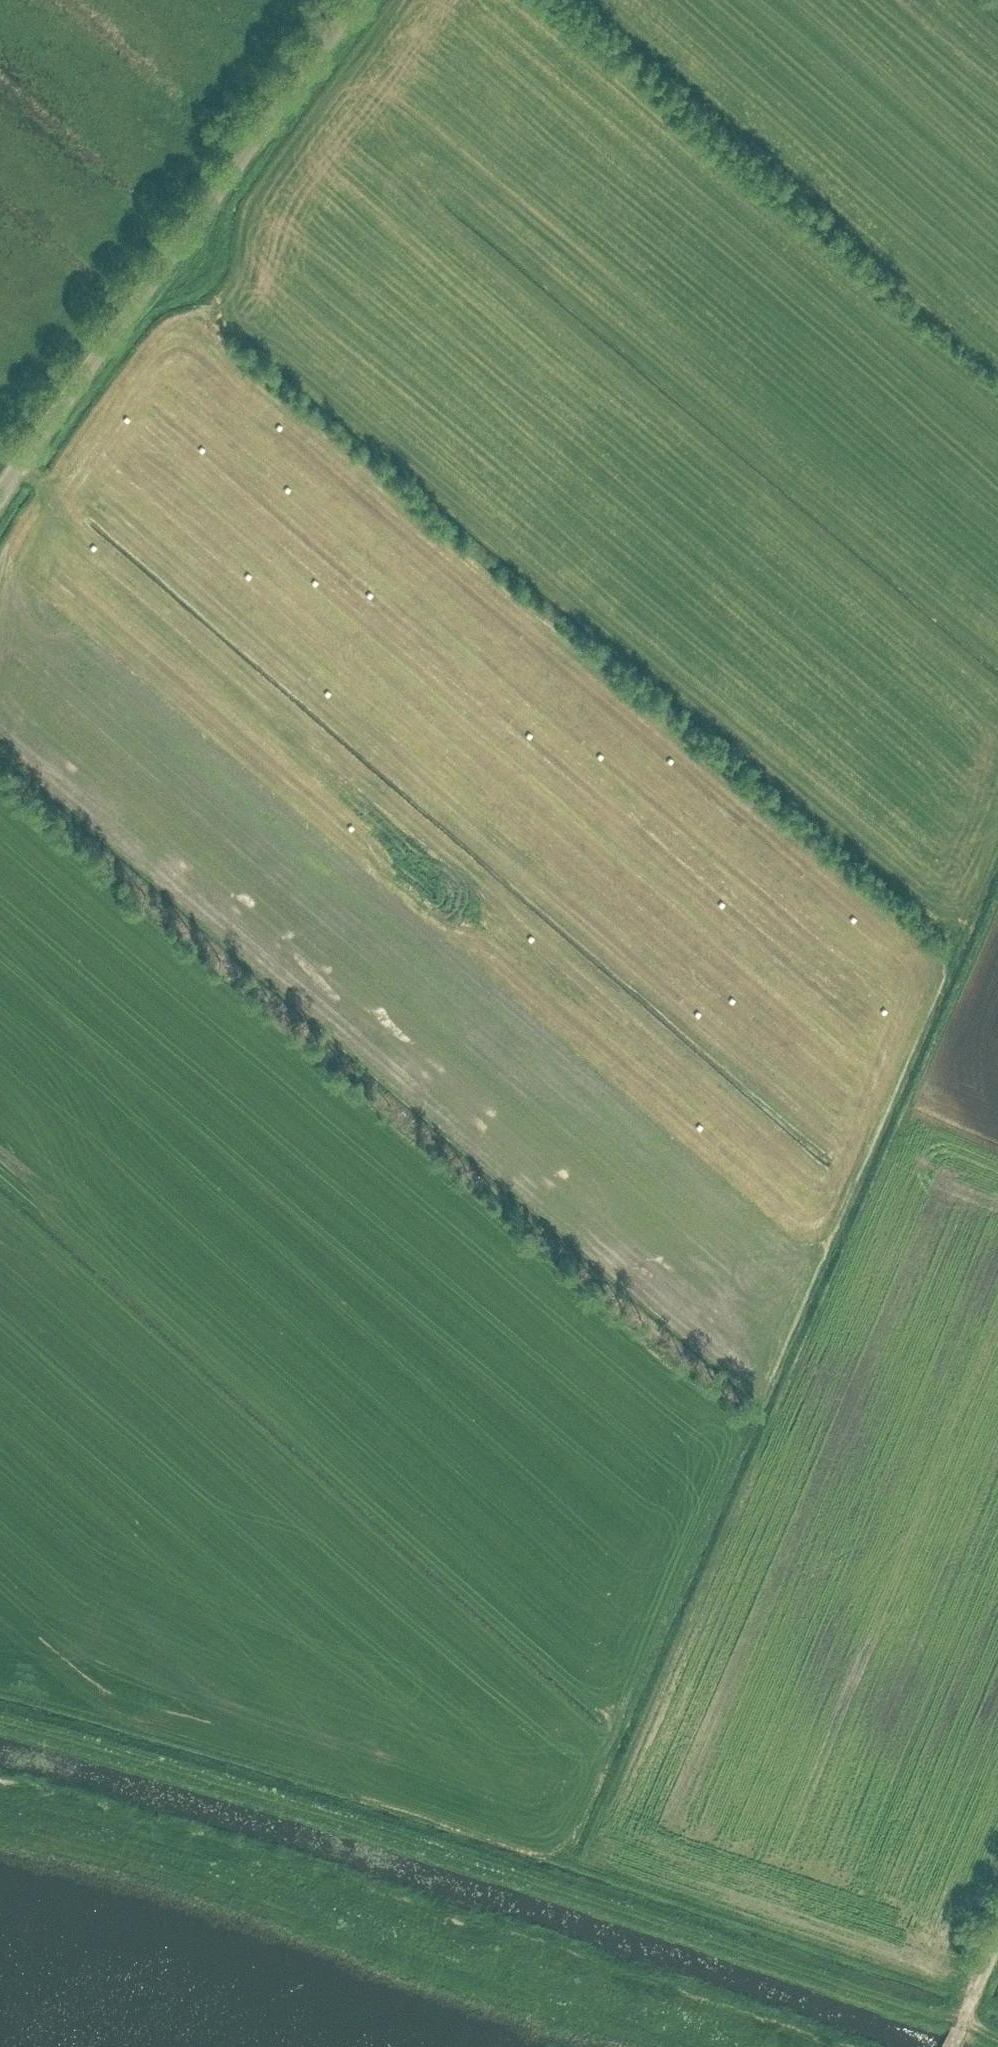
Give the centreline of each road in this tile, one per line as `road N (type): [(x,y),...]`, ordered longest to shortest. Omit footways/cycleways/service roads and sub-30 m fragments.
road 1 (unclassified): [(0,492),(353,0)]

